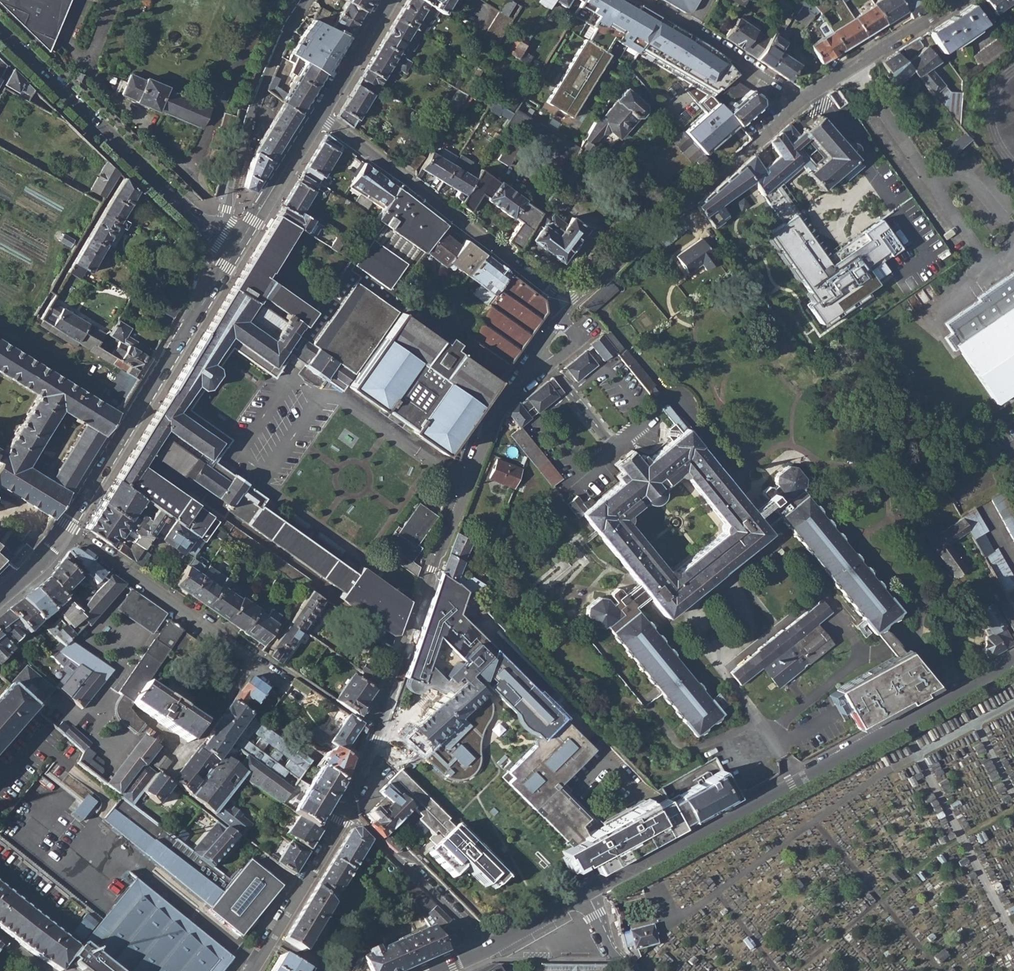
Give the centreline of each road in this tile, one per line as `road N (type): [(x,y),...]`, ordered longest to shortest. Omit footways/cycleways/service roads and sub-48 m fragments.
road 1 (residential): [(343,814),(489,420),(562,322),(568,300)]
road 2 (residential): [(585,894),(1013,660)]
road 3 (secondary): [(239,241),(66,530)]
road 4 (residential): [(318,115),(568,300)]
road 5 (residential): [(0,31),(193,217)]
road 6 (residential): [(227,226),(224,208),(250,126),(303,0)]
road 7 (residential): [(66,530),(252,661)]
road 8 (residential): [(343,814),(486,950)]
road 9 (residential): [(958,0),(803,102)]
road 10 (residential): [(252,970),(343,814)]
road 11 (secondary): [(318,115),(239,241)]
road 12 (residential): [(252,661),(188,751),(160,731)]
road 13 (secondary): [(390,0),(318,115)]
road 14 (residential): [(803,102),(692,27)]

